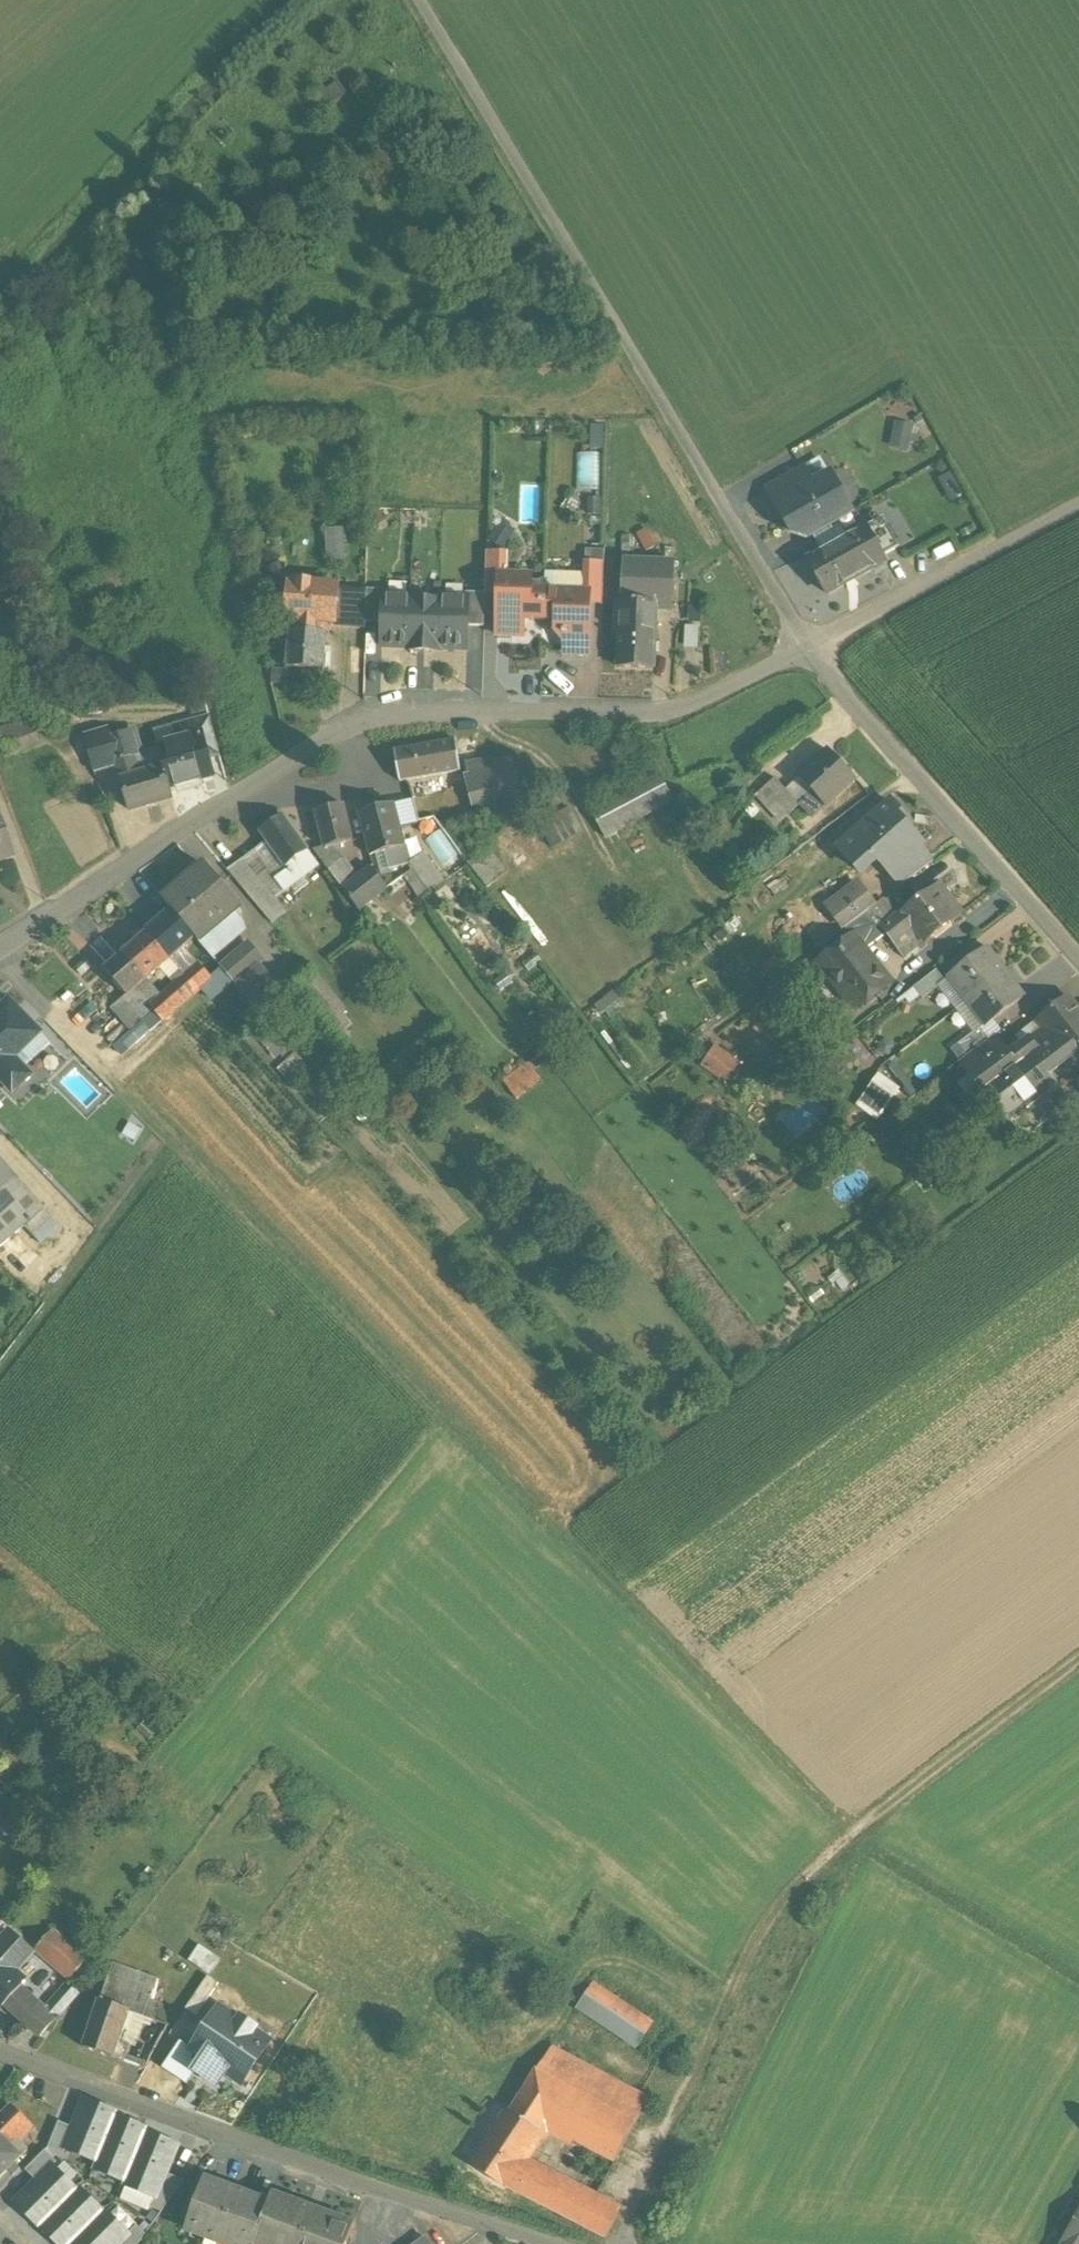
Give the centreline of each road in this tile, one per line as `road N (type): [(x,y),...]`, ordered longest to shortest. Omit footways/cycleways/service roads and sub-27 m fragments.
road 1 (track): [(865,1848),(117,1080)]
road 2 (residential): [(0,950),(60,904),(352,729),(426,707),(682,712),(810,652)]
road 3 (residential): [(810,652),(420,0)]
road 4 (residential): [(0,2053),(416,2205),(551,2243)]
road 5 (residential): [(1078,956),(810,652)]
road 6 (track): [(810,652),(1078,516)]
road 7 (track): [(865,1848),(1078,1684)]
road 8 (track): [(865,1848),(795,1888),(705,2048)]
road 9 (track): [(865,1848),(1078,1982)]

